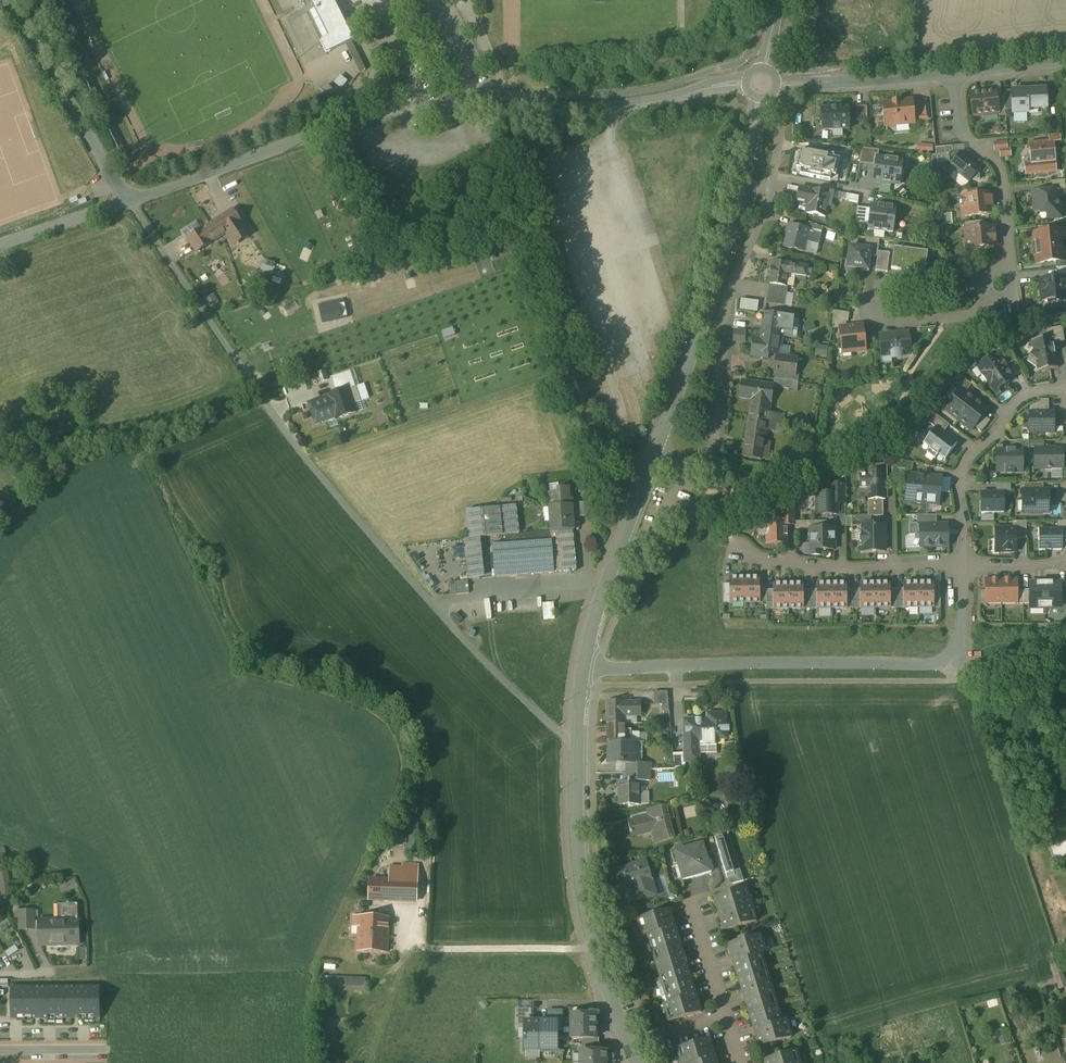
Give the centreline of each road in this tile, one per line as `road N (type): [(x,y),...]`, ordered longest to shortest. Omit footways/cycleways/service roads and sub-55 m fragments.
road 1 (residential): [(130,202),(311,466),(436,610),(578,749)]
road 2 (unclassified): [(745,84),(611,107),(480,108),(360,127),(130,202)]
road 3 (residential): [(584,667),(939,663),(955,655),(961,639),(961,565)]
road 4 (residential): [(782,114),(771,187),(722,329),(711,457),(702,464),(653,457)]
road 5 (track): [(653,457),(601,440),(586,411),(495,146),(491,107)]
road 6 (tertiary): [(653,457),(718,281),(758,99)]
road 7 (residential): [(956,74),(967,139),(1003,176),(1010,268),(965,317),(887,324),(872,312)]
road 8 (tertiary): [(635,1047),(582,886),(578,749)]
road 9 (unclassified): [(130,202),(9,0)]
road 10 (residential): [(1065,390),(1019,400),(970,456),(958,490),(966,535),(961,565)]
road 11 (residential): [(961,565),(832,567),(741,550)]
road 12 (tertiary): [(584,667),(653,457)]
road 13 (residential): [(956,74),(777,83)]
road 14 (unclassified): [(130,202),(0,246)]
road 15 (residential): [(690,902),(726,1020)]

